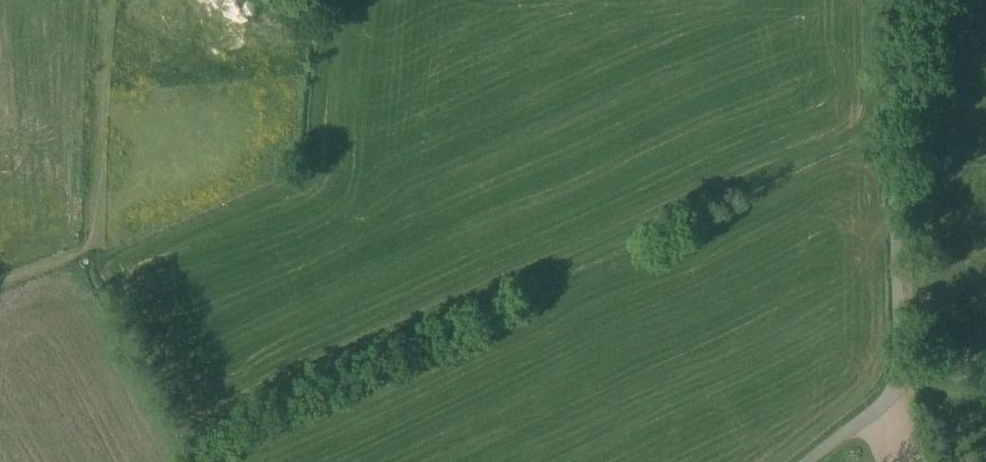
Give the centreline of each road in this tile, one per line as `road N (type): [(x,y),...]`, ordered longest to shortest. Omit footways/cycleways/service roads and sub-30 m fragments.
road 1 (unclassified): [(792,461),(897,378),(889,0)]

